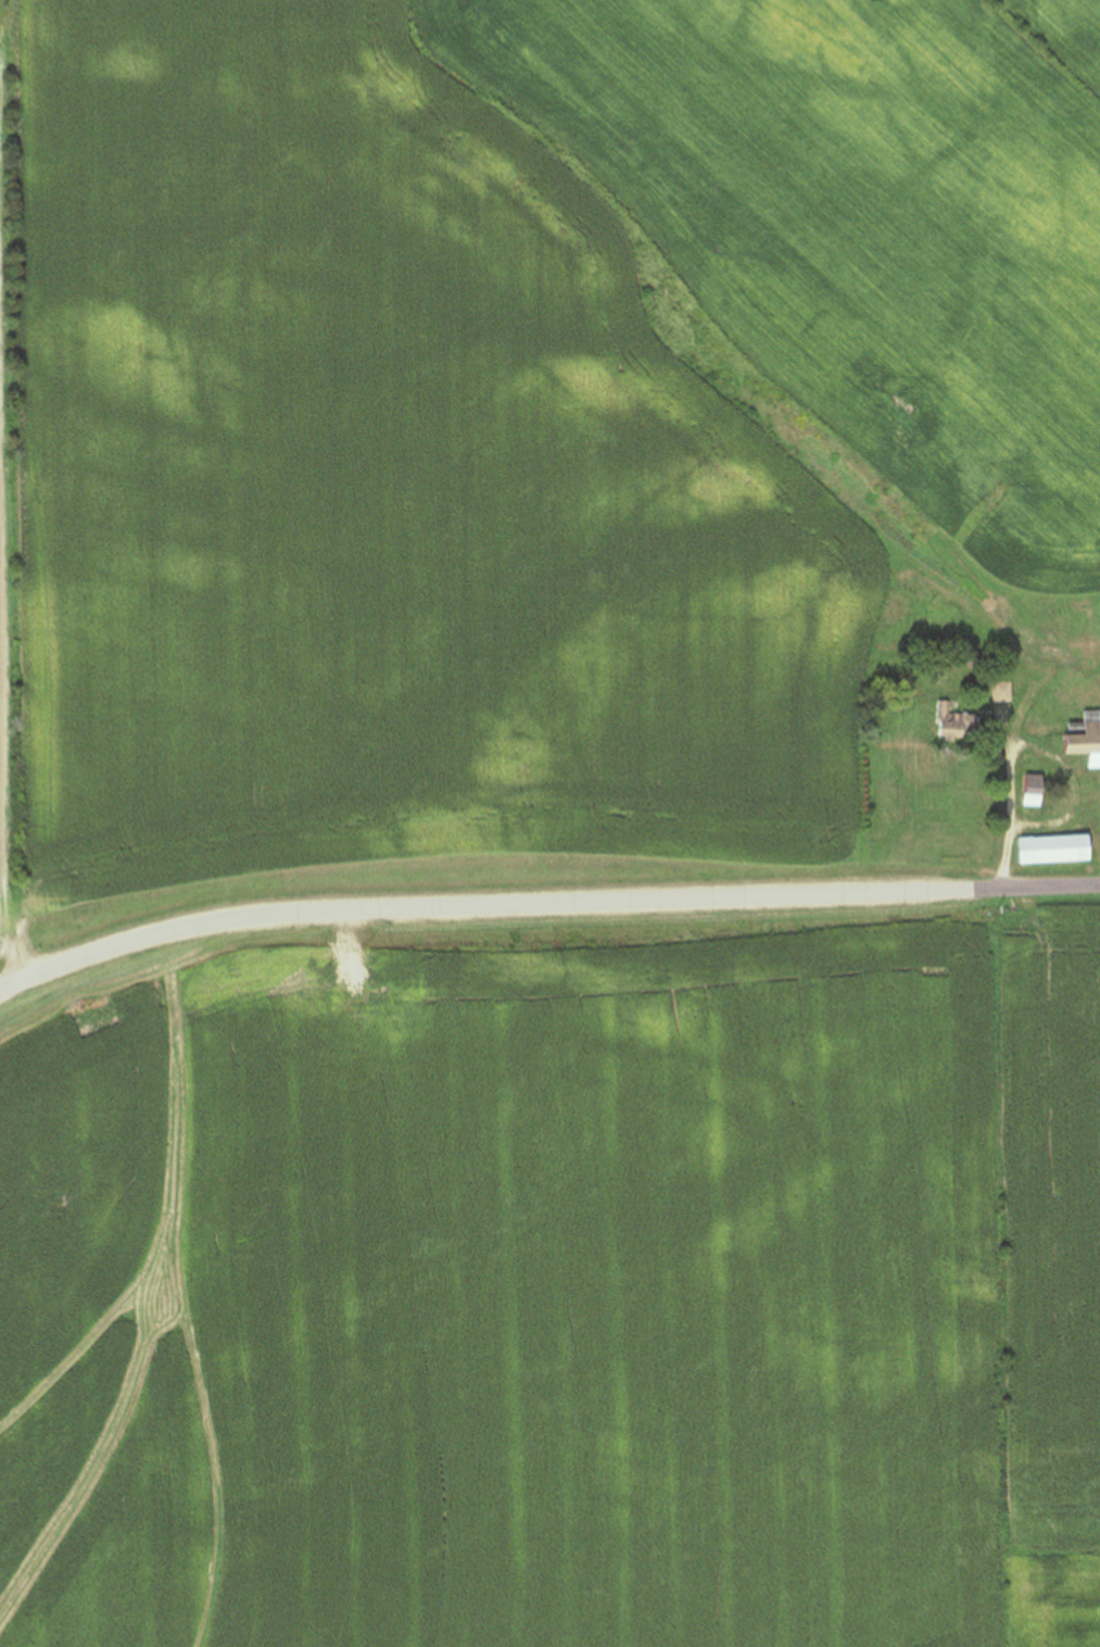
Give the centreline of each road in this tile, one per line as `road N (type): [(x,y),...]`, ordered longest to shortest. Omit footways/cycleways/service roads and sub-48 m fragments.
road 1 (residential): [(1099,880),(299,902),(190,917),(0,983)]

